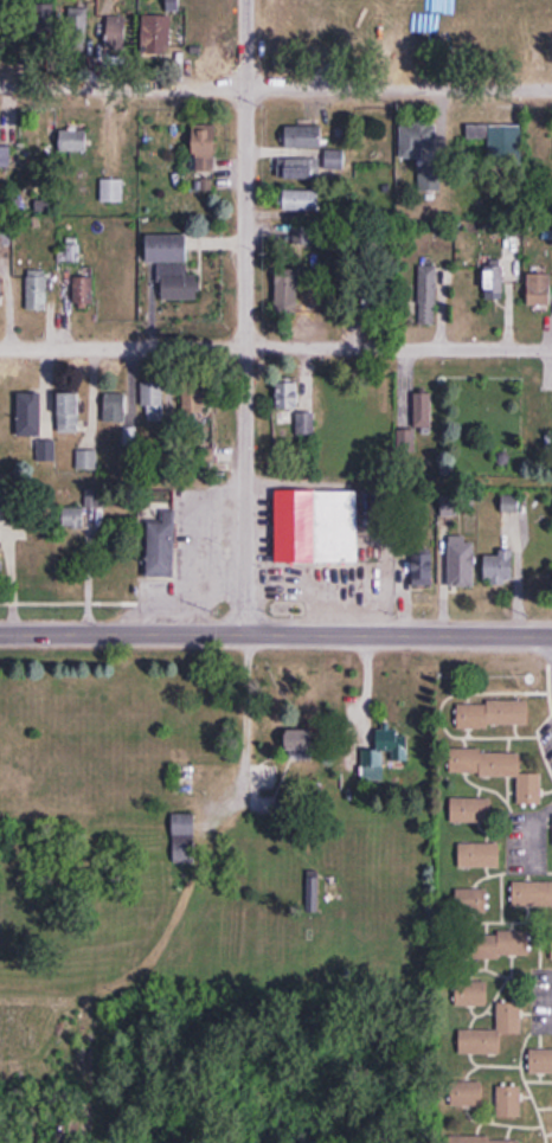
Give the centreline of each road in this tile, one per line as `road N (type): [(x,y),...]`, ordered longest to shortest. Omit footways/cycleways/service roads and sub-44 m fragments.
road 1 (residential): [(248,0),(245,630)]
road 2 (residential): [(551,89),(0,84)]
road 3 (tertiary): [(551,630),(0,634)]
road 4 (residential): [(551,347),(0,346)]

